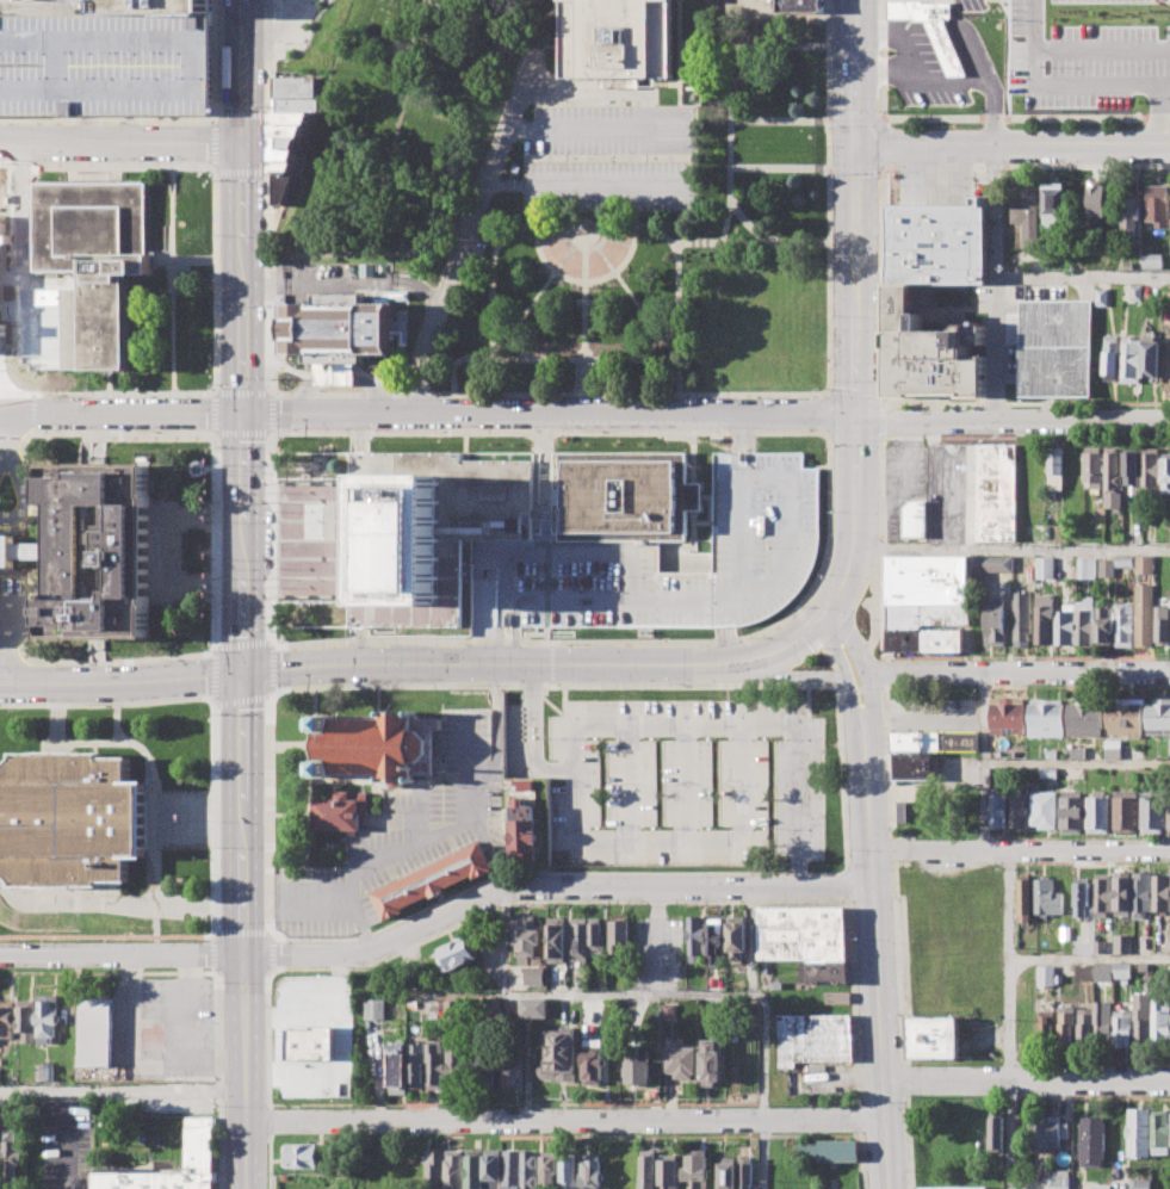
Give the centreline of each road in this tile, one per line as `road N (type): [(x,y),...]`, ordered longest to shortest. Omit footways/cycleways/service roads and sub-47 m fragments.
road 1 (tertiary): [(831,607),(767,651),(694,668),(372,667),(0,685)]
road 2 (primary): [(246,1188),(243,414)]
road 3 (residential): [(885,1120),(246,1119)]
road 4 (residential): [(856,414),(243,414)]
road 5 (residential): [(873,886),(509,887),(361,953)]
road 6 (tertiary): [(889,1188),(866,761)]
road 7 (primary): [(243,414),(243,31)]
road 8 (residential): [(361,953),(0,952)]
road 9 (residential): [(1169,419),(856,414)]
road 10 (residential): [(1169,141),(856,145)]
road 11 (residential): [(1169,670),(866,670)]
road 12 (residential): [(1169,849),(871,850)]
road 13 (residential): [(1169,1079),(883,1078)]
road 14 (tertiary): [(856,414),(856,145)]
road 15 (residential): [(243,142),(0,141)]
road 16 (residential): [(243,414),(0,414)]
road 17 (tertiary): [(866,761),(871,688),(831,607)]
road 18 (tertiary): [(694,668),(848,679)]
road 19 (tertiary): [(818,620),(848,679),(866,761)]
road 20 (tertiary): [(856,145),(855,0)]

